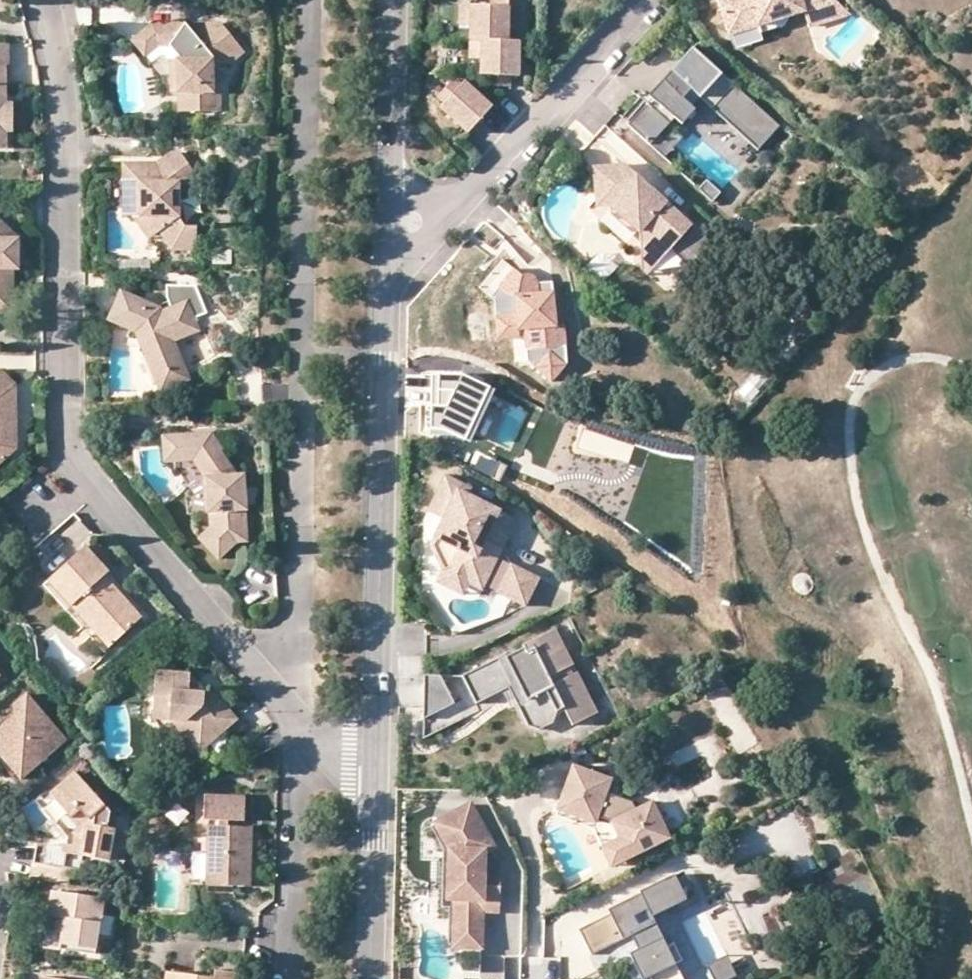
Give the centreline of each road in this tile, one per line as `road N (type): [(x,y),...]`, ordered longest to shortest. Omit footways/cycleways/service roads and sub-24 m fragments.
road 1 (track): [(971,821),(934,676),(883,581),(861,513),(851,412),(868,378),(897,360),(936,353),(971,369)]
road 2 (residential): [(375,766),(386,275)]
road 3 (residential): [(73,475),(61,102),(42,0)]
road 4 (residential): [(375,766),(347,763),(297,719),(73,475)]
road 5 (residential): [(478,187),(645,0)]
road 6 (residential): [(368,978),(375,766)]
road 7 (residential): [(389,198),(393,0)]
road 8 (residential): [(386,275),(478,187)]

